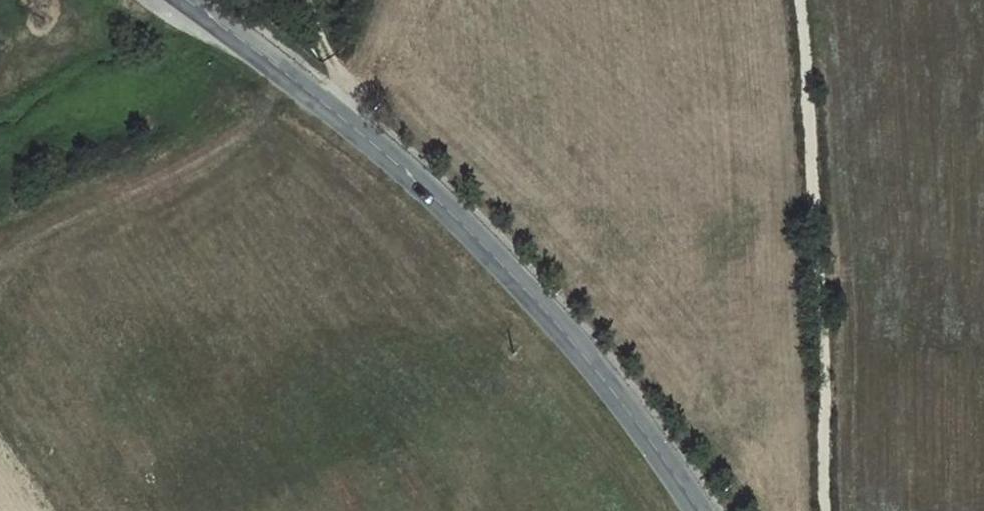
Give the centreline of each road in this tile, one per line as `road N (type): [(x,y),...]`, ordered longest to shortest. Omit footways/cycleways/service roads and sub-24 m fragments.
road 1 (tertiary): [(696,510),(628,412),(512,275),(379,148),(188,0)]

